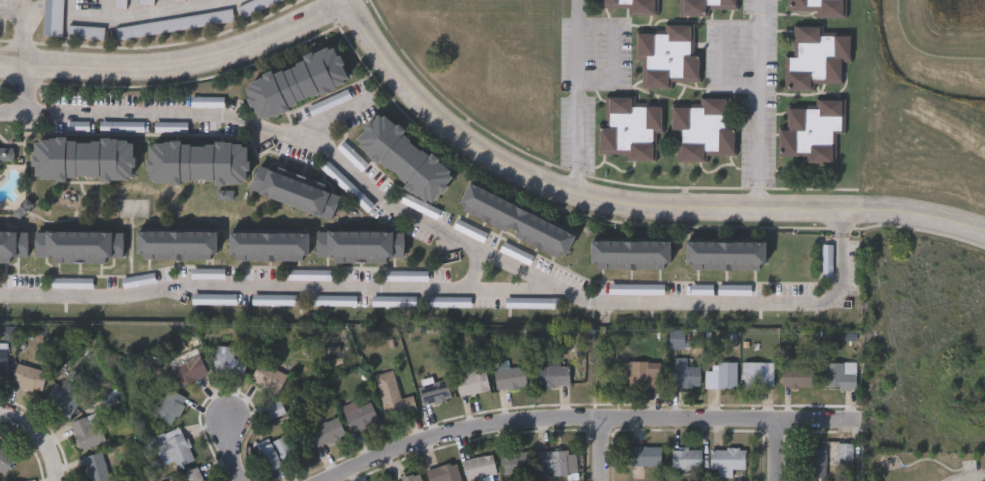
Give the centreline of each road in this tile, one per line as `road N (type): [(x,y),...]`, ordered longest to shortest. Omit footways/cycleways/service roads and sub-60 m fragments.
road 1 (tertiary): [(340,0),(428,115),(506,171),(600,200),(844,212)]
road 2 (residential): [(325,480),(412,442),(529,421),(834,422)]
road 3 (residential): [(342,7),(237,55),(187,68),(0,61)]
road 4 (tertiary): [(844,212),(923,217),(984,235)]
road 5 (residential): [(606,341),(602,480)]

